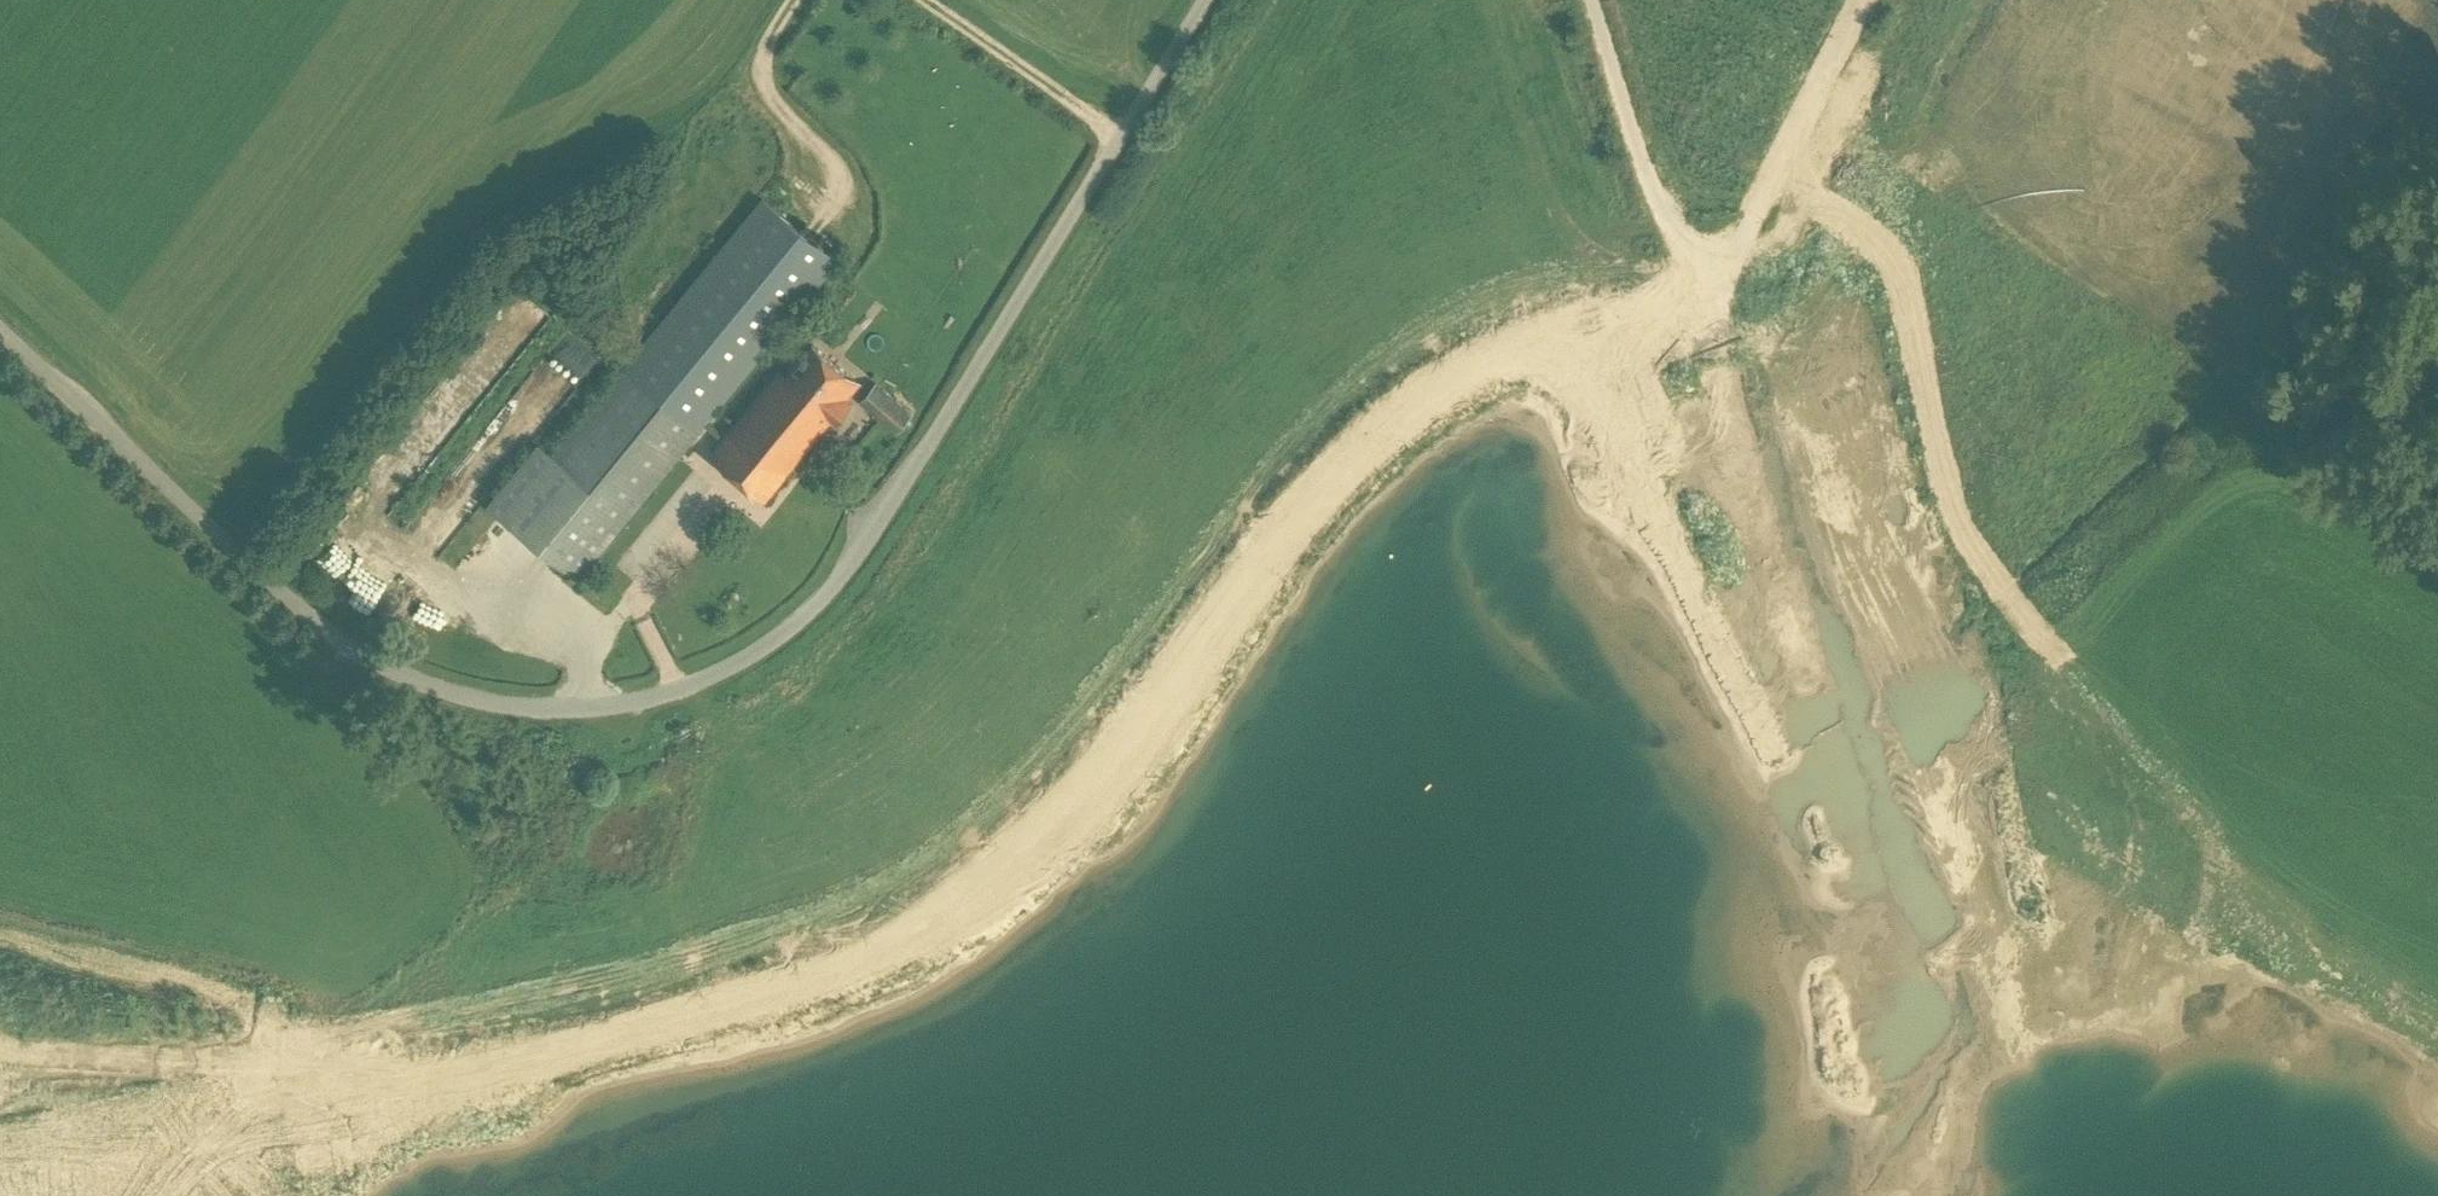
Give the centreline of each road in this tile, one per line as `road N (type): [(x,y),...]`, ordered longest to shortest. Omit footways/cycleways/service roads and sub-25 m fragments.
road 1 (unclassified): [(1204,0),(857,559),(779,643),(679,692),(591,712),(532,709),(441,689),(352,654),(268,588),(0,340)]
road 2 (track): [(1725,265),(1710,346),(1718,389),(1920,1049),(1930,1163)]
road 3 (track): [(1725,265),(1654,208),(1583,0)]
road 4 (track): [(1864,0),(1725,265)]

